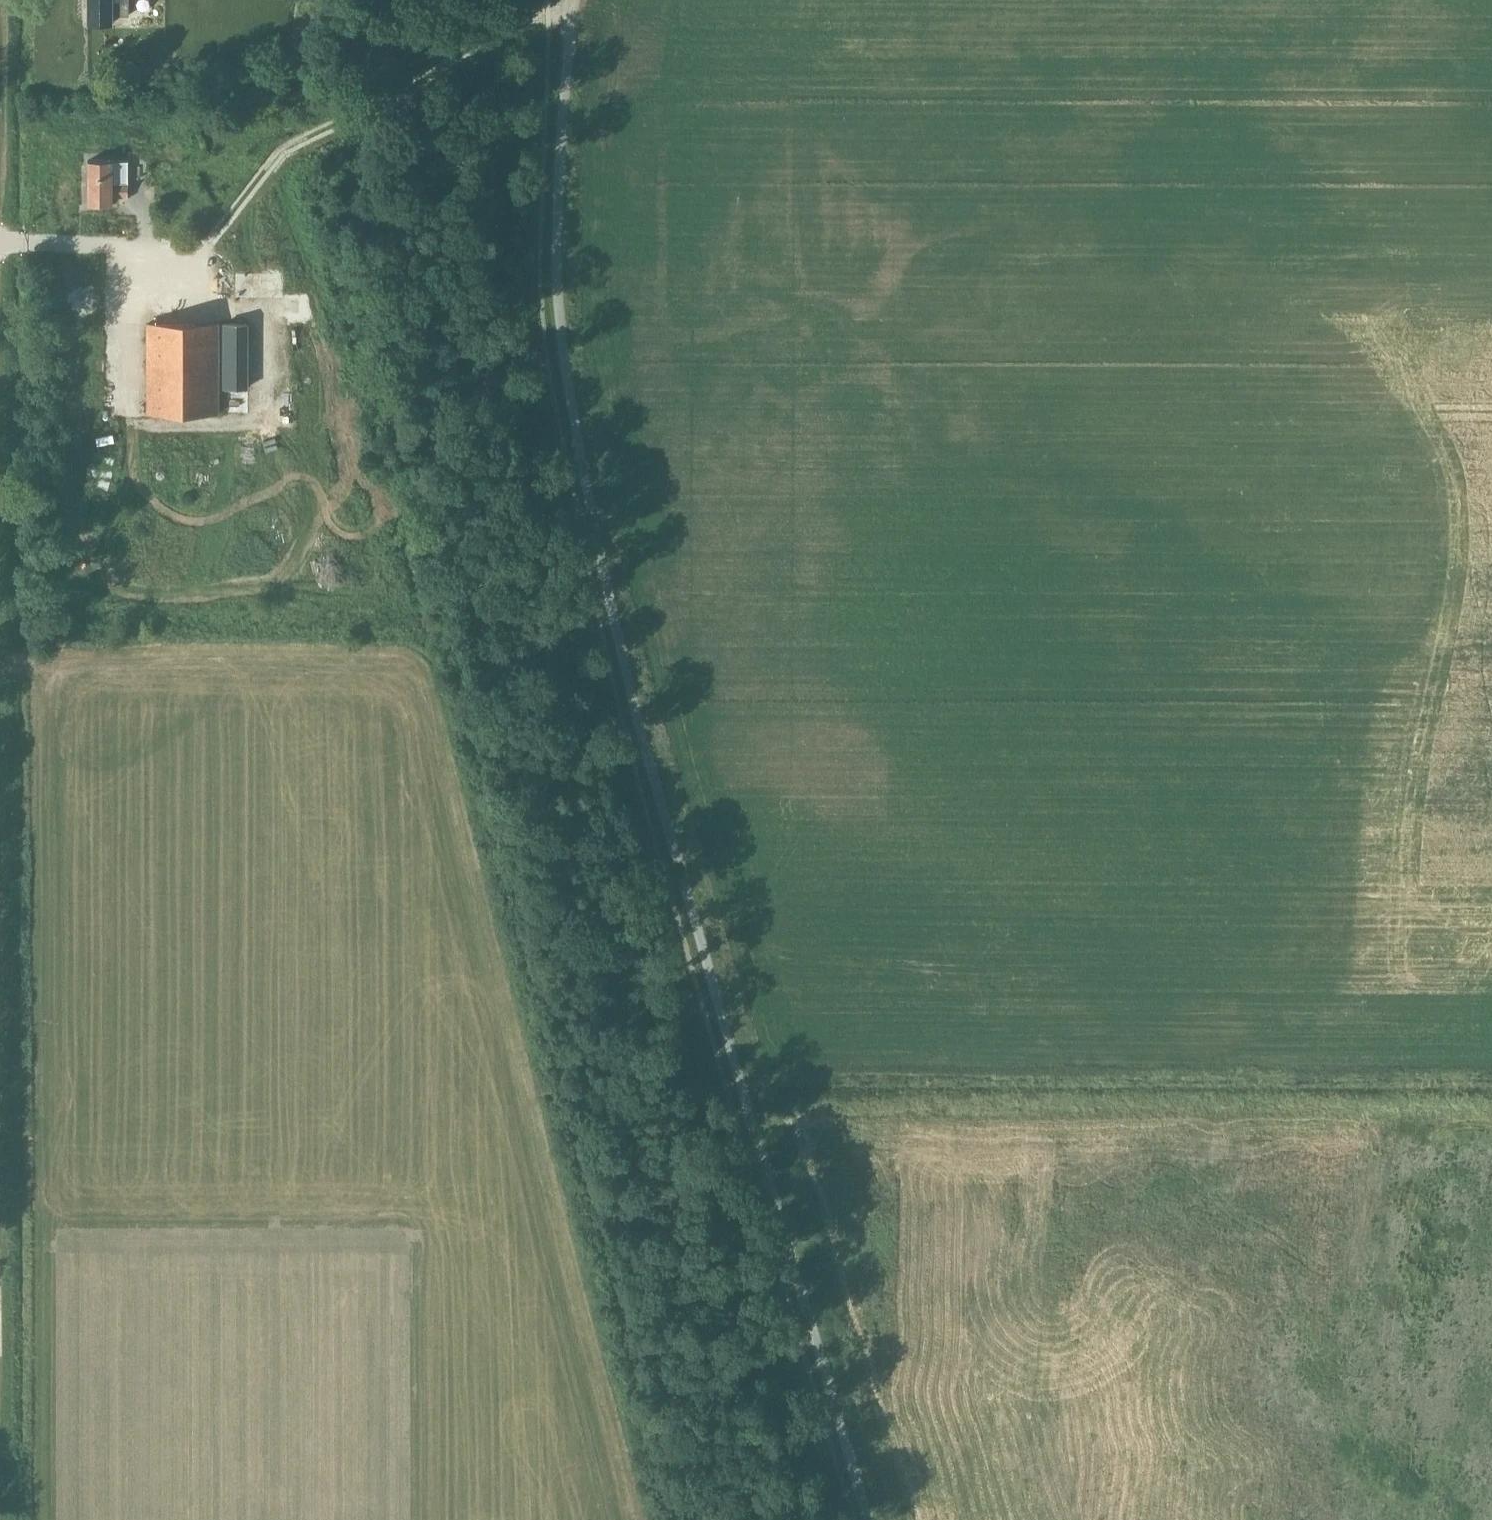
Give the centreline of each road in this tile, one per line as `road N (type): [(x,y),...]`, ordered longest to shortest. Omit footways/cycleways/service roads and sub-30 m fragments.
road 1 (track): [(574,0),(558,305),(589,495),(642,736),(869,1519)]
road 2 (track): [(572,12),(515,21),(390,99),(285,148),(206,245)]

